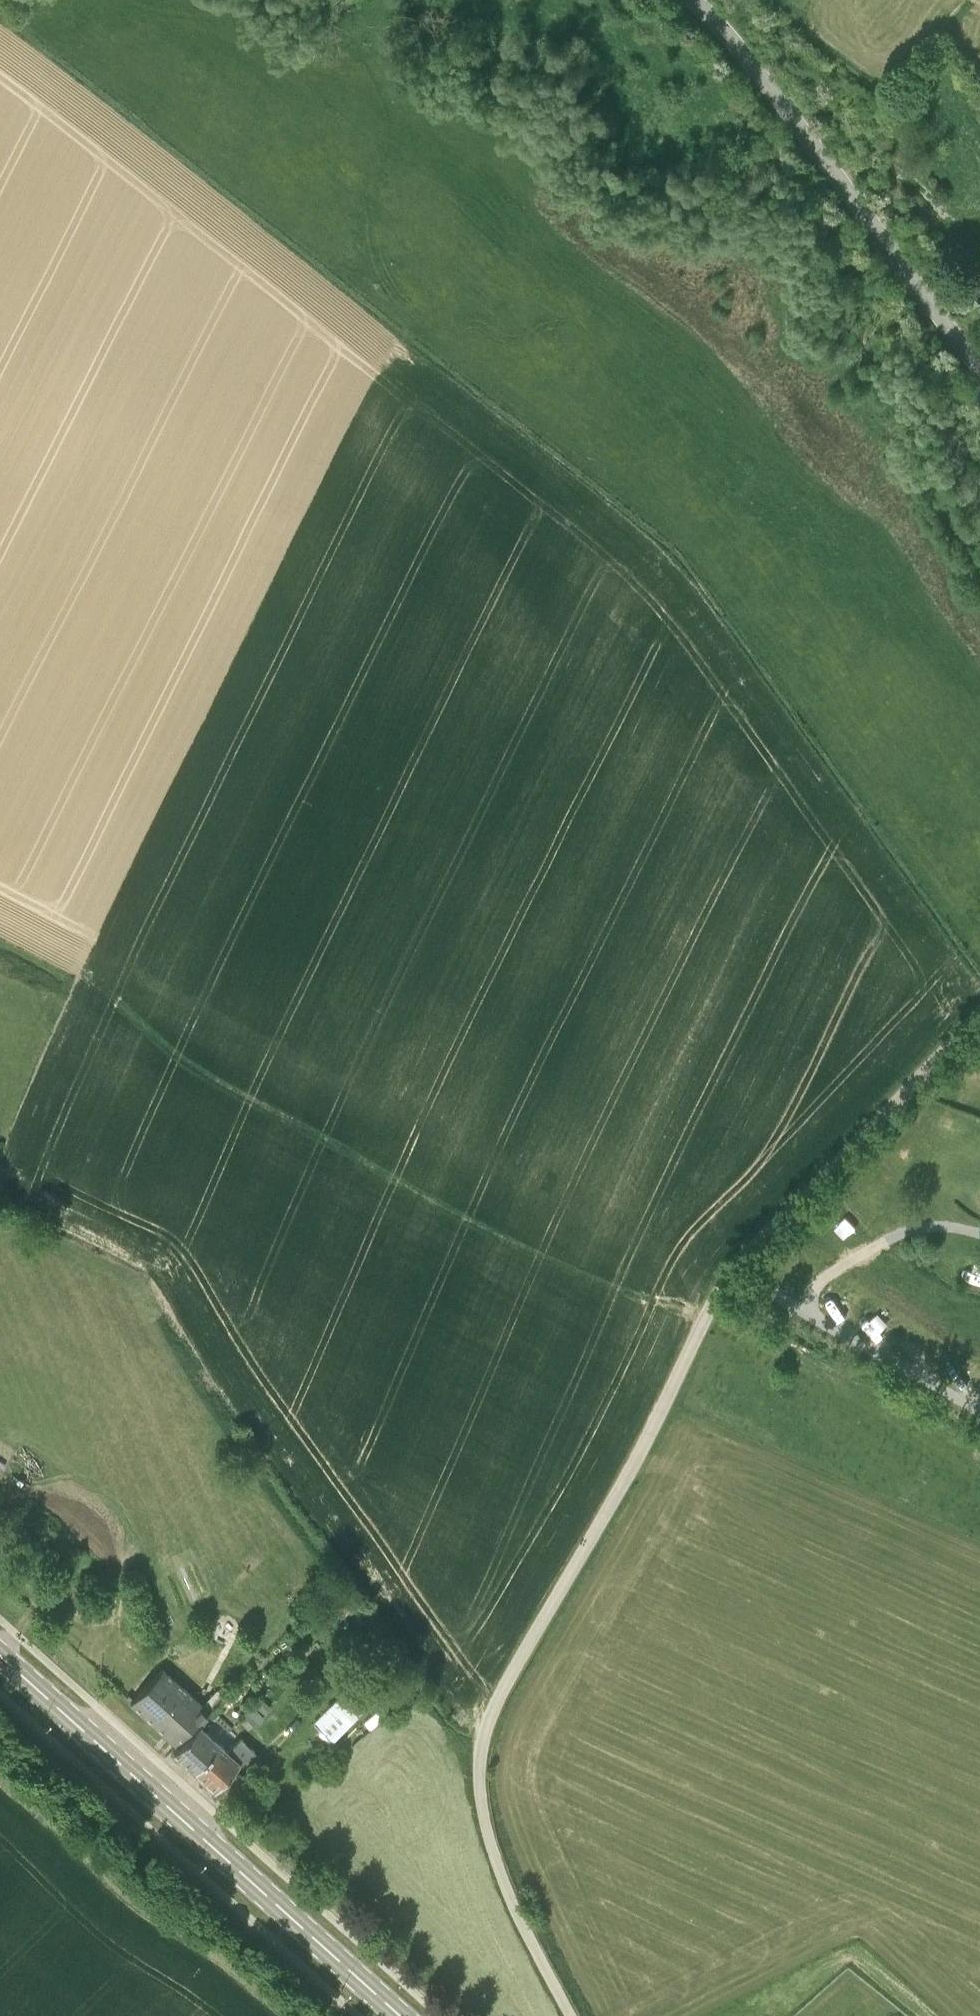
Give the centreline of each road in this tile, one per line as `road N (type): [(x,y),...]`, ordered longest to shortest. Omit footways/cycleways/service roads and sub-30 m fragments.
road 1 (primary): [(400,2015),(0,1655)]
road 2 (unclassified): [(979,362),(700,0)]

